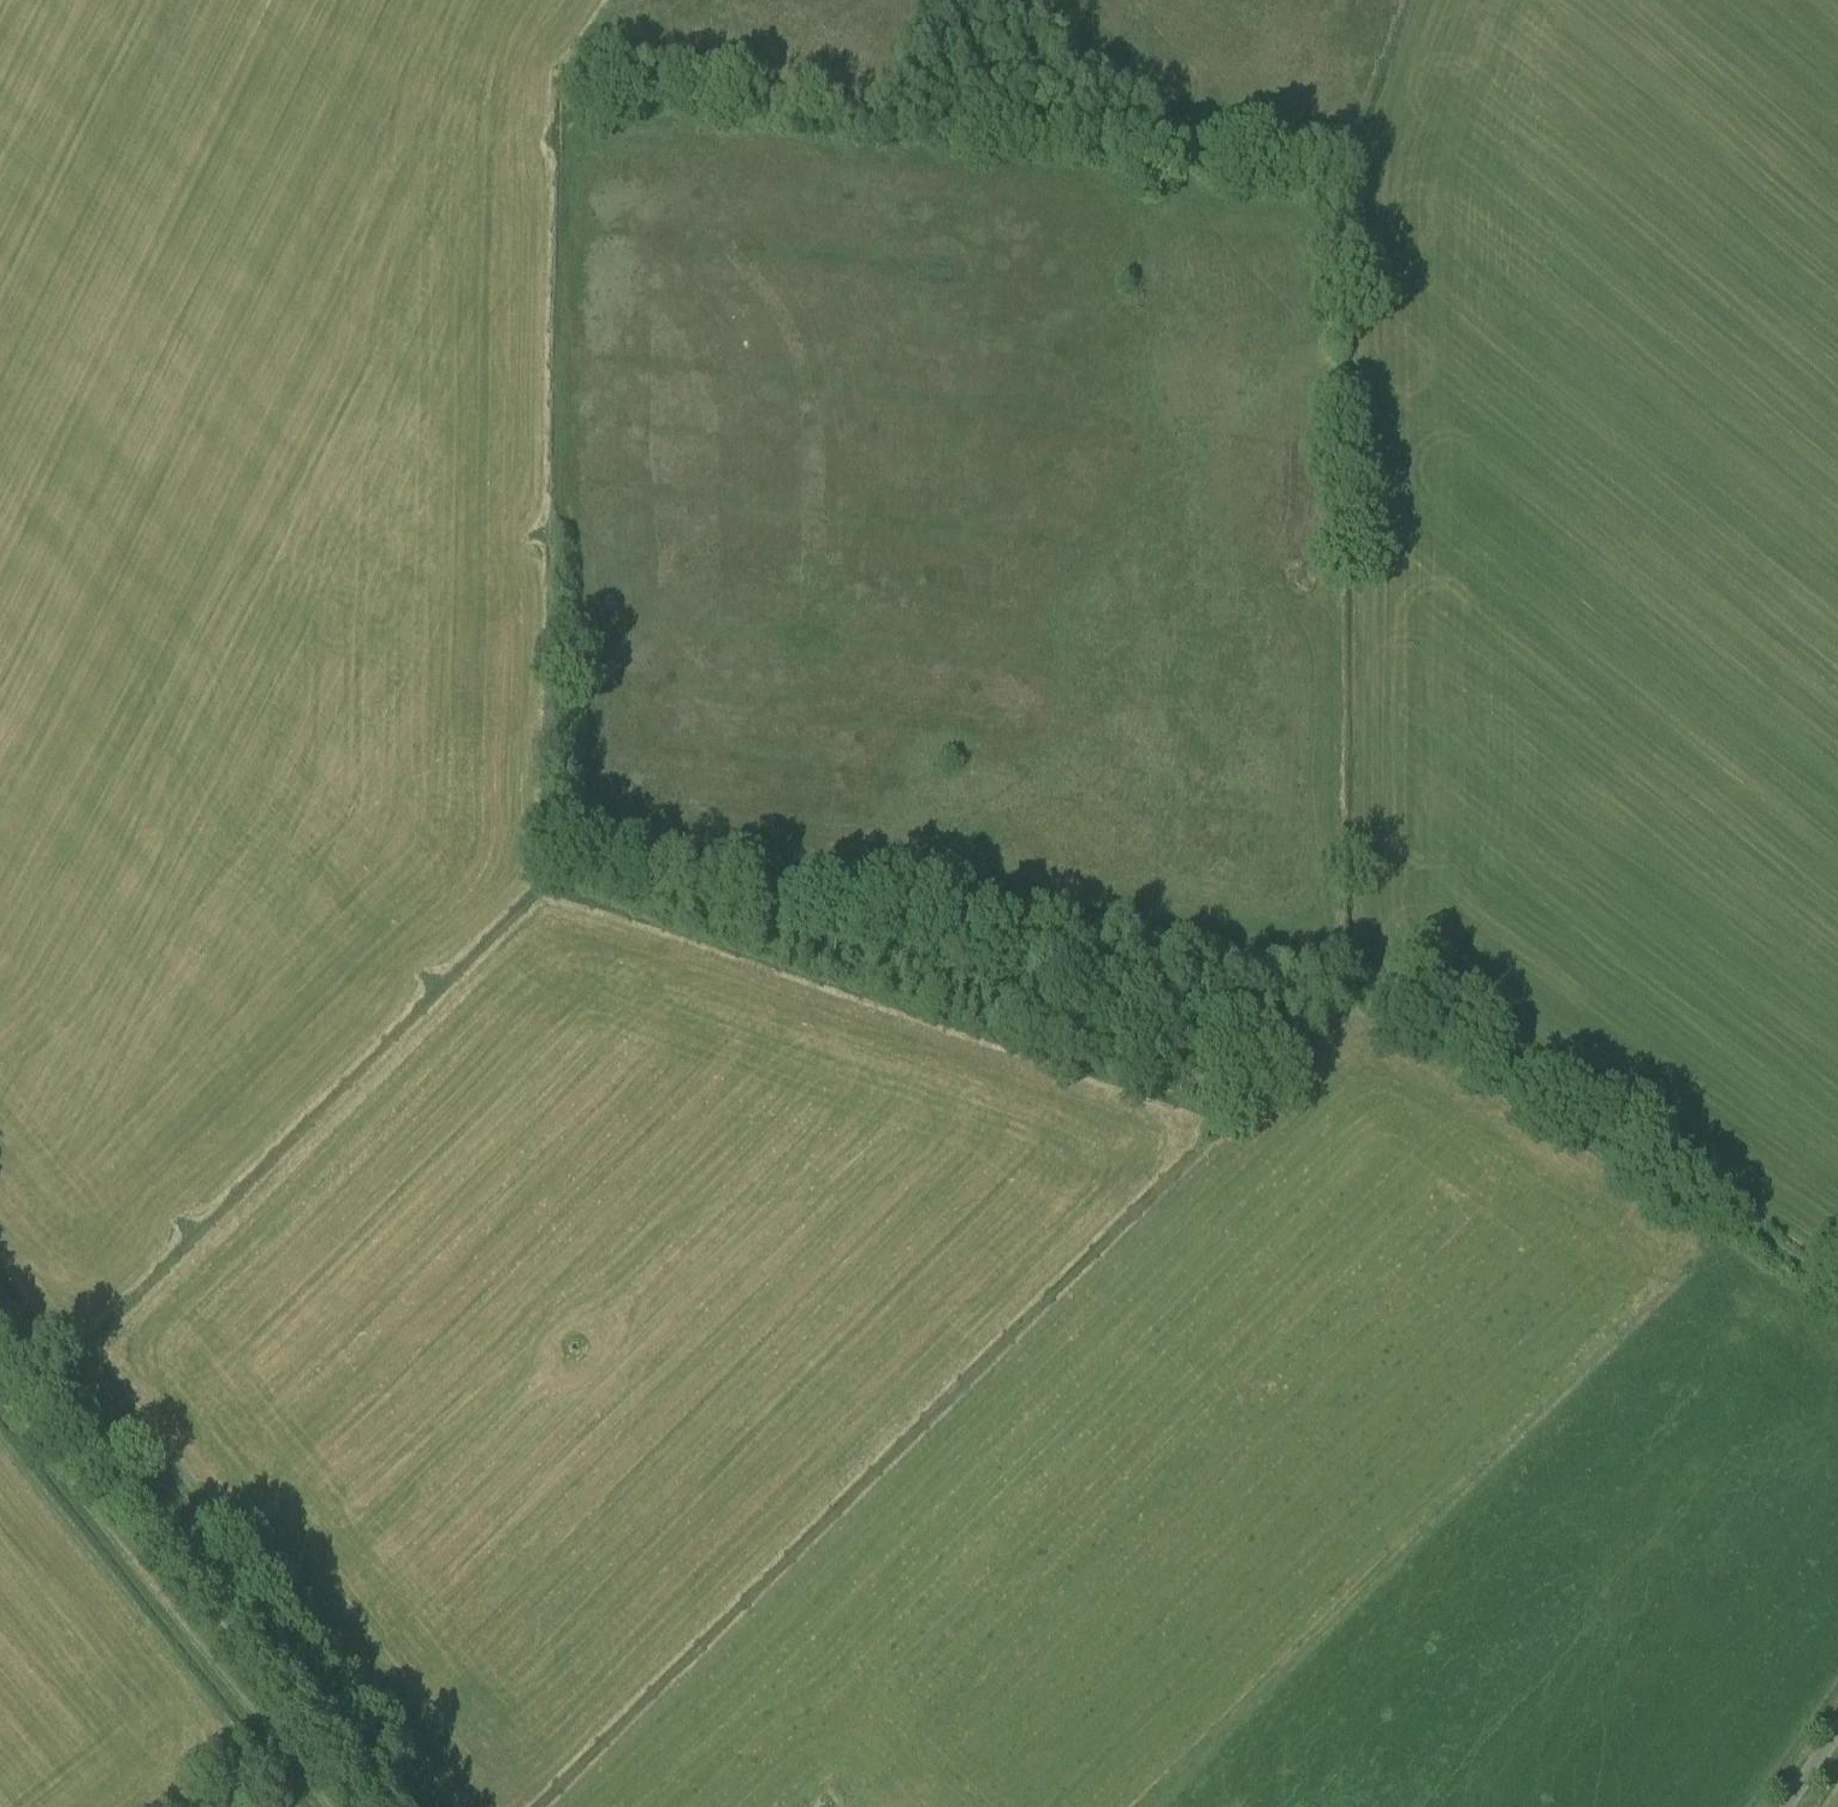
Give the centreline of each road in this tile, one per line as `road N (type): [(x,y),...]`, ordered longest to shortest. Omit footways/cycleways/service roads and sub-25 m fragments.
road 1 (unclassified): [(381,1806),(0,1330)]

